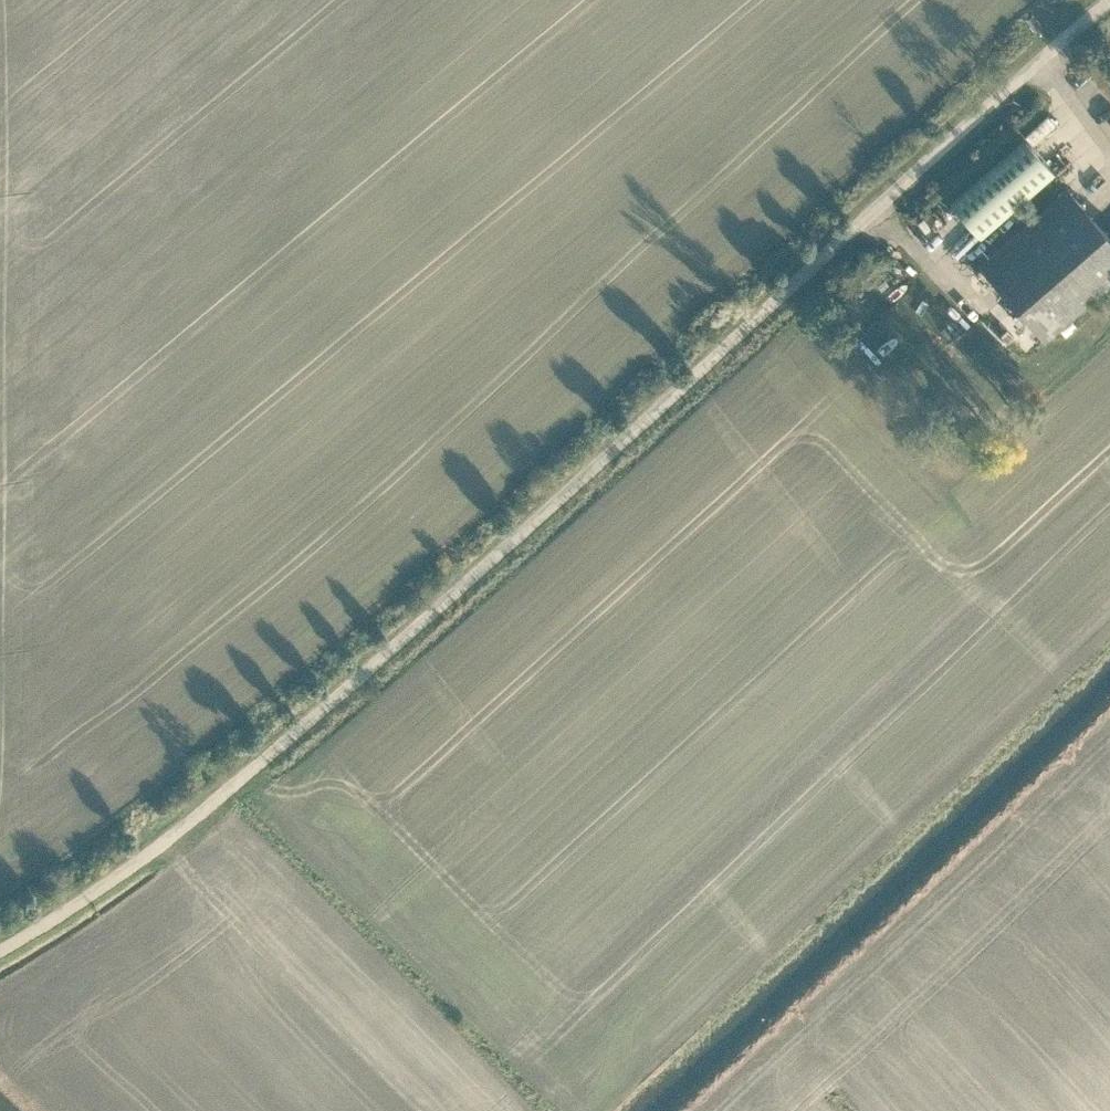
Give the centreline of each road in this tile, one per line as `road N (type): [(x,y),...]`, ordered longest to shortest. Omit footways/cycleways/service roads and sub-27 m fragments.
road 1 (track): [(1109,2),(213,807),(0,951)]

